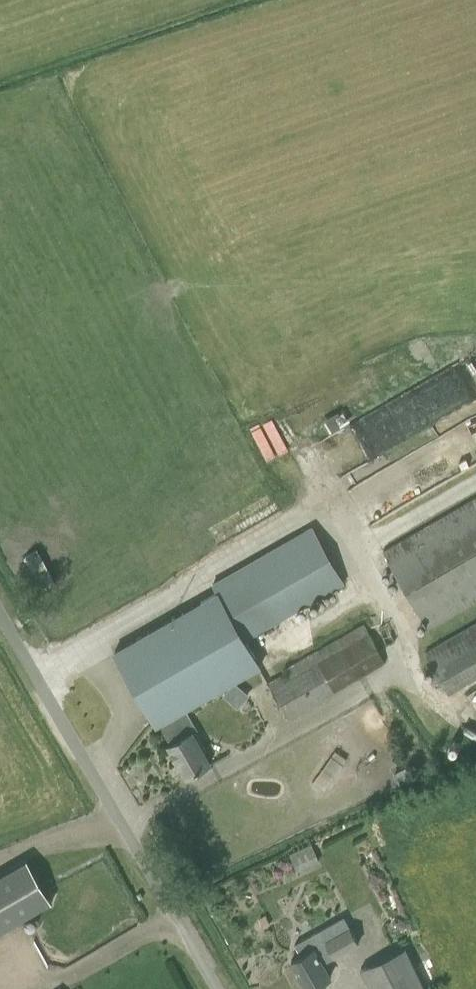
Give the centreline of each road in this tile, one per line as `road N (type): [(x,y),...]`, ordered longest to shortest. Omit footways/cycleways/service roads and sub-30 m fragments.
road 1 (unclassified): [(217,988),(0,609)]

